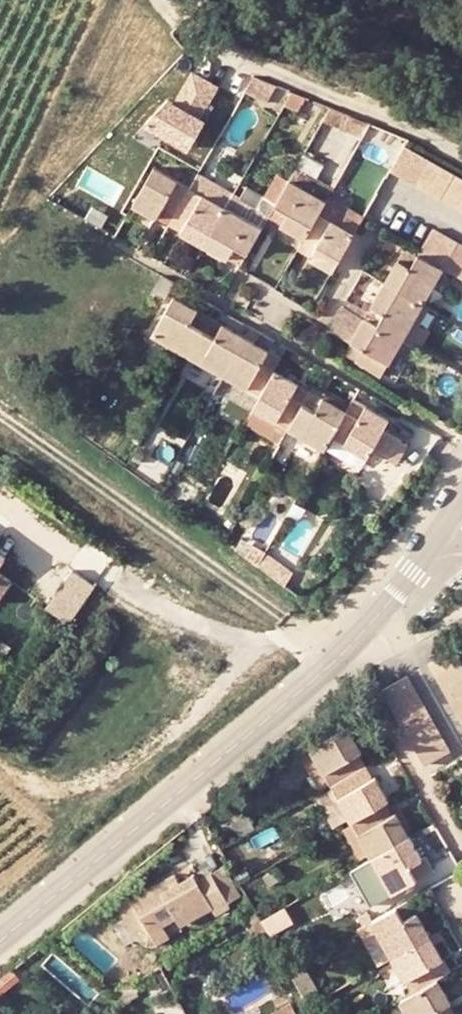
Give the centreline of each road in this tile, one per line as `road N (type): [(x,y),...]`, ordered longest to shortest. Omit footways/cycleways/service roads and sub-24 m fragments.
road 1 (tertiary): [(0,944),(377,609)]
road 2 (residential): [(461,151),(208,43),(182,23)]
road 3 (residential): [(459,742),(377,609)]

